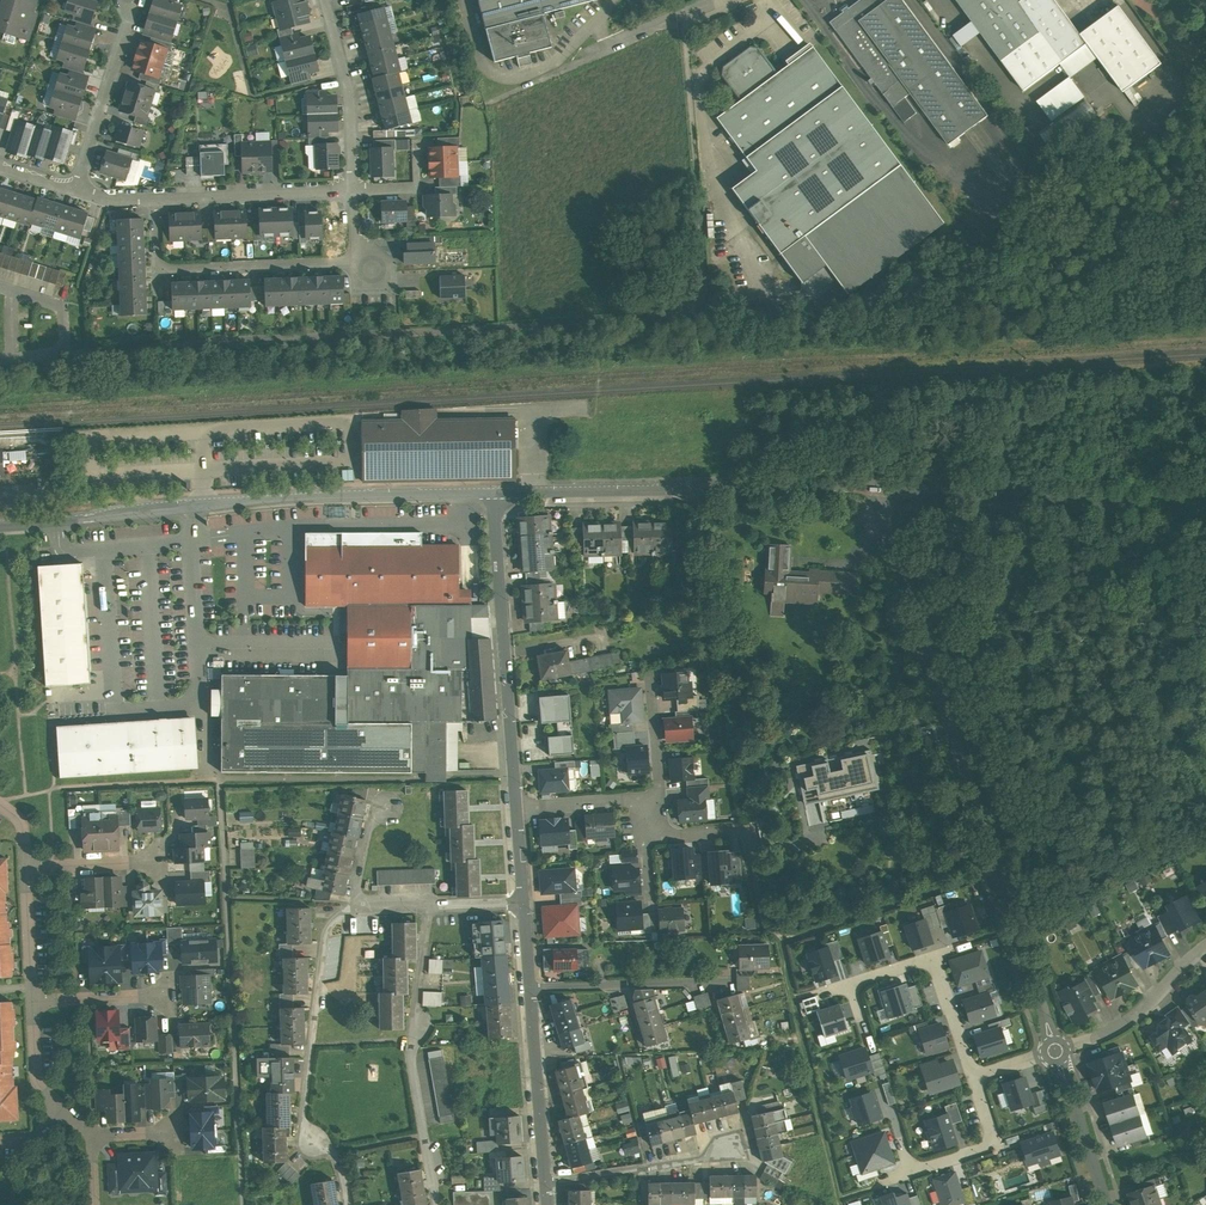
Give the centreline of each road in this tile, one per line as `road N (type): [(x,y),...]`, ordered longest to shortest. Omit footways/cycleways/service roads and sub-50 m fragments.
road 1 (tertiary): [(874,488),(1052,1040)]
road 2 (tertiary): [(0,526),(279,499),(493,494)]
road 3 (track): [(983,875),(780,936),(839,1204)]
road 4 (tertiary): [(493,494),(874,488)]
road 5 (tertiary): [(874,488),(1140,508),(1205,501)]
road 6 (residential): [(347,1204),(337,1161),(303,1124),(323,941),(352,906)]
road 7 (residential): [(515,809),(493,494)]
road 8 (residential): [(436,1204),(411,1060),(429,907)]
road 9 (residential): [(155,197),(160,271),(359,262)]
road 10 (residential): [(546,1204),(530,988)]
road 11 (track): [(683,19),(486,104)]
road 12 (residential): [(530,988),(730,980)]
road 13 (residential): [(155,197),(354,189)]
road 14 (residential): [(78,189),(131,0)]
road 15 (residential): [(354,189),(350,94),(324,0)]
road 16 (residential): [(1205,948),(1135,1014),(1067,1047)]
road 17 (residential): [(911,1171),(995,1145),(973,1075)]
road 18 (tertiary): [(1059,1063),(1106,1204)]
road 19 (residential): [(650,670),(659,787),(649,815)]
road 20 (residential): [(29,865),(168,859)]
road 21 (residential): [(515,809),(626,800),(649,815)]
road 22 (residential): [(29,865),(33,1002)]
road 23 (residential): [(33,1002),(168,996)]
road 24 (residential): [(973,1075),(935,958)]
road 25 (residential): [(65,1111),(92,1137),(175,1133)]
road 26 (residential): [(33,1002),(36,1075),(65,1111)]

